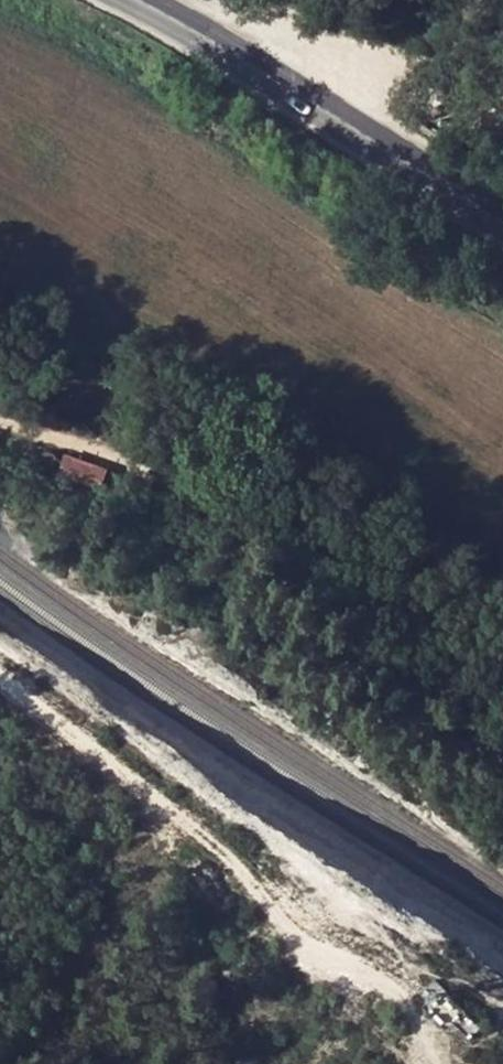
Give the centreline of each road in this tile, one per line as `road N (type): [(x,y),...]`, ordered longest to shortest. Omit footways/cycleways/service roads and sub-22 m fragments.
road 1 (track): [(439,1063),(388,968),(340,954),(280,917),(204,833),(0,670)]
road 2 (track): [(502,688),(207,498),(108,451),(0,422)]
road 3 (secondary): [(502,221),(299,89),(132,0)]

